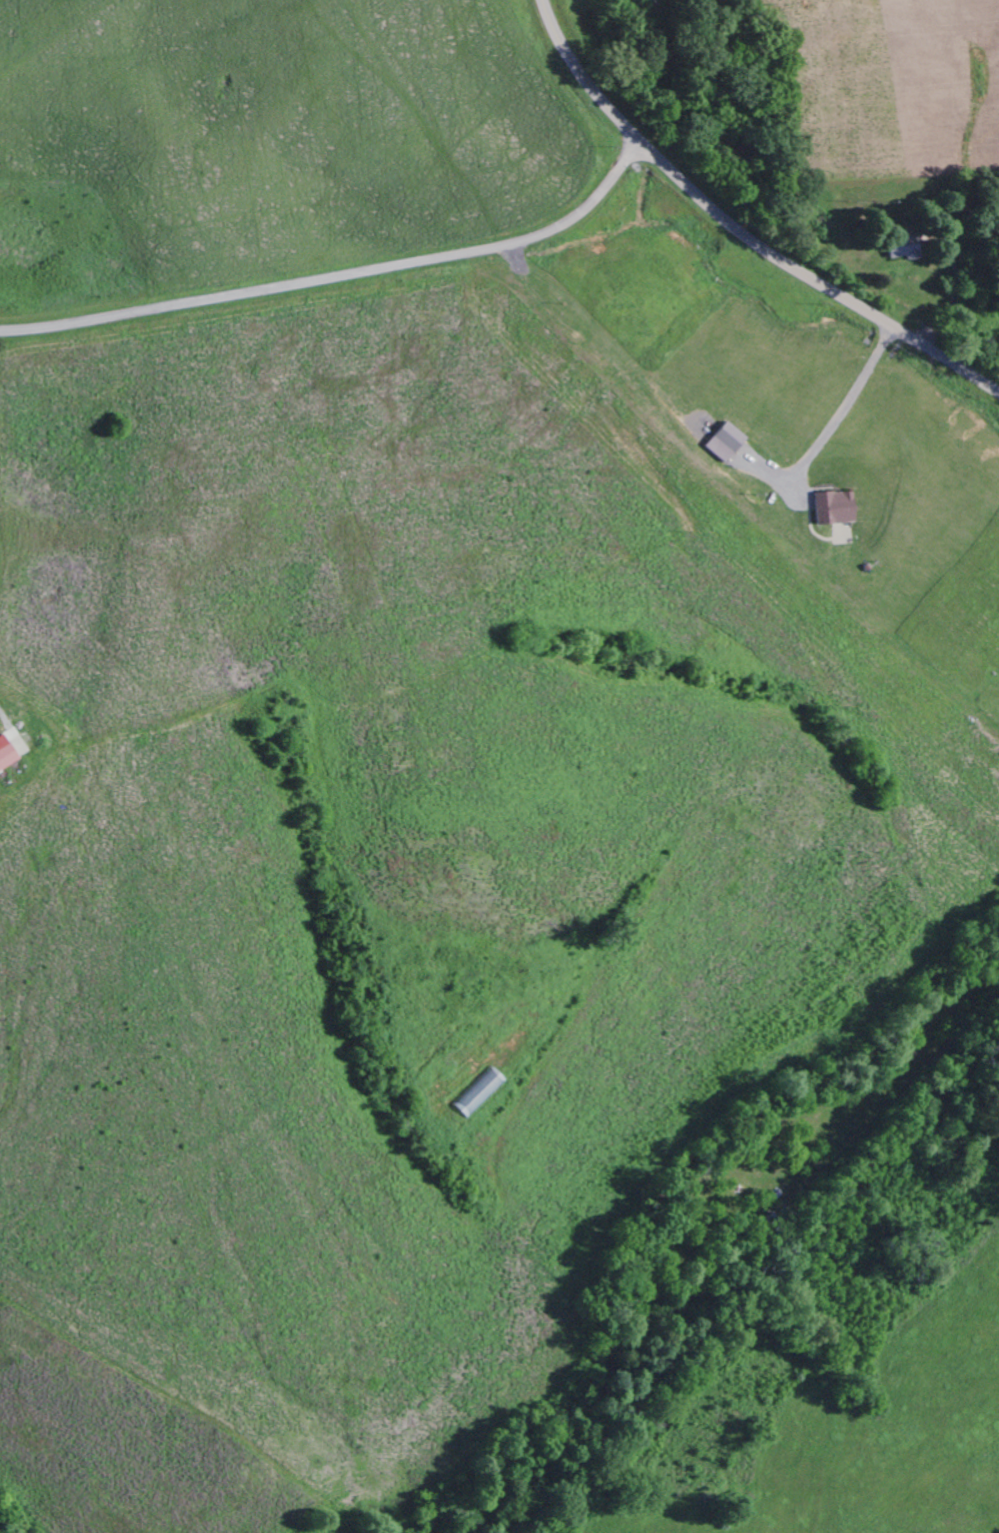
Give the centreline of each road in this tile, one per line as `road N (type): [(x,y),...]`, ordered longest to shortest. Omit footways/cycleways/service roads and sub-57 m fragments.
road 1 (residential): [(0,330),(516,243),(581,213),(641,141)]
road 2 (secondary): [(998,394),(831,293),(726,217),(619,121),(577,70),(542,0)]

